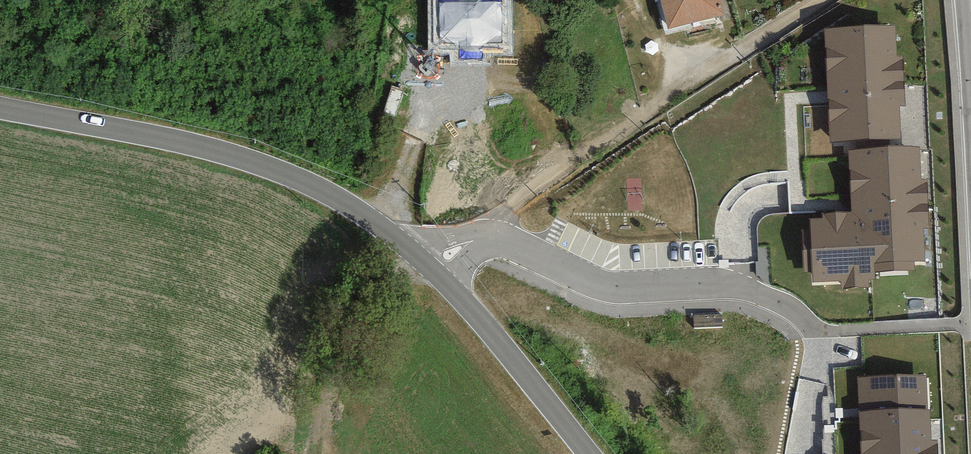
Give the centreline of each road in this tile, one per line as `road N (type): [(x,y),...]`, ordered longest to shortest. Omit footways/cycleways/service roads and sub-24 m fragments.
road 1 (tertiary): [(0,112),(220,159),(349,208),(393,235),(454,292),(586,453)]
road 2 (track): [(404,245),(349,349),(325,453)]

